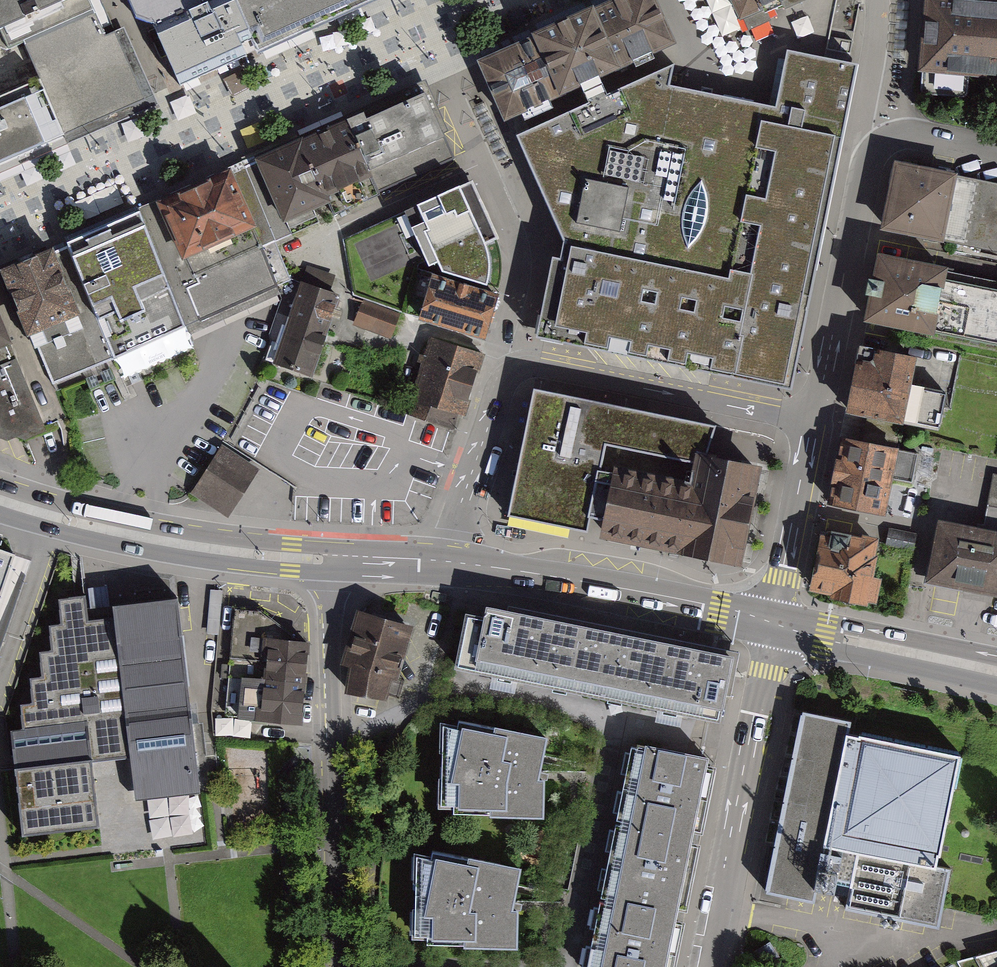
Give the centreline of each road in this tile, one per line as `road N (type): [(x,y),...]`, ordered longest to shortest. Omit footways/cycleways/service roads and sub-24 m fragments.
road 1 (residential): [(328,560),(341,966)]
road 2 (residential): [(713,966),(777,624)]
road 3 (primary): [(0,499),(122,533),(328,560)]
road 4 (primary): [(450,563),(777,624)]
road 5 (residential): [(509,382),(540,372),(816,422)]
road 6 (residential): [(889,138),(866,171),(816,422)]
road 7 (primary): [(777,624),(996,669)]
road 8 (residential): [(816,422),(777,624)]
road 9 (residential): [(450,563),(509,382)]
road 10 (residential): [(509,382),(523,255)]
road 11 (primary): [(328,560),(450,563)]

